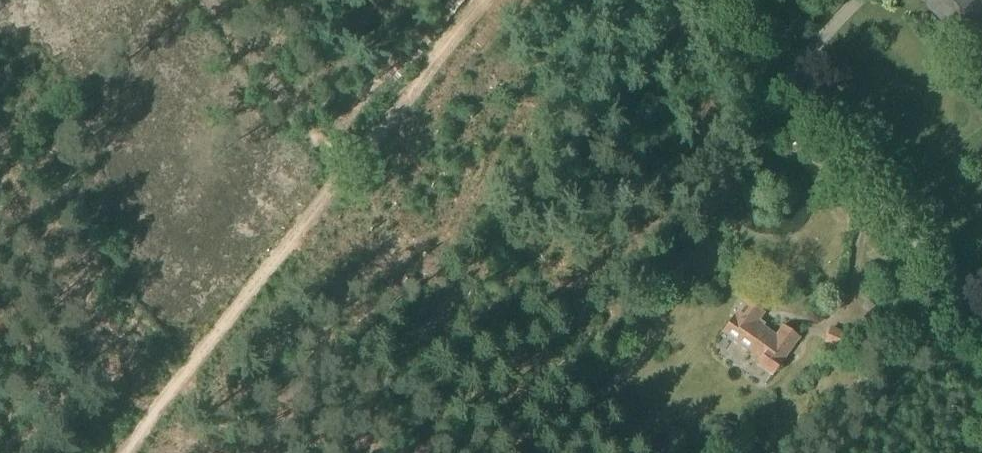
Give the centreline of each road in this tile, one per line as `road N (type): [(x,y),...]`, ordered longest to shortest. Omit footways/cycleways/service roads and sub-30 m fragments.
road 1 (track): [(115,452),(491,0)]
road 2 (unclassified): [(981,332),(739,0)]
road 3 (track): [(337,180),(195,0)]

